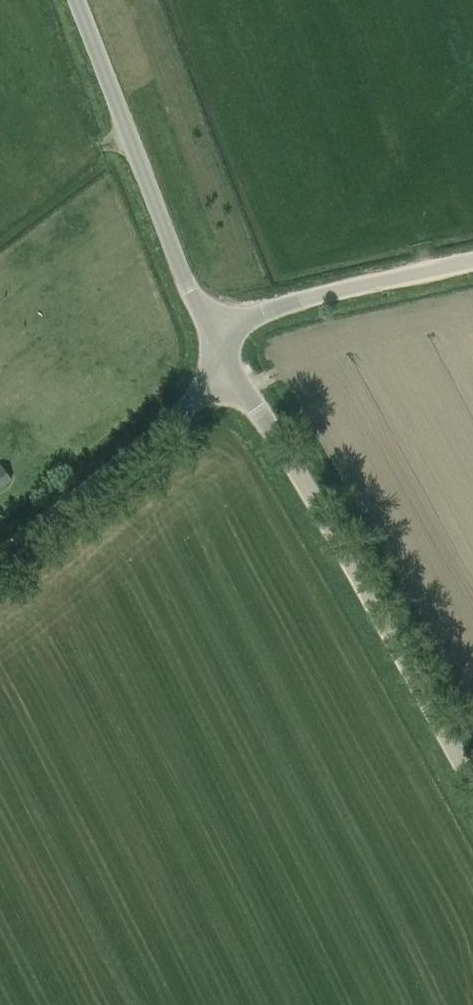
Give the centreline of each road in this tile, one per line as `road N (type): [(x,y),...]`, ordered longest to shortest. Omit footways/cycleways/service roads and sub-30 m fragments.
road 1 (unclassified): [(472,781),(223,351)]
road 2 (unclassified): [(223,351),(179,267),(78,0)]
road 3 (unclassified): [(0,563),(181,423),(223,351)]
road 4 (unclassified): [(223,351),(260,318),(472,266)]

